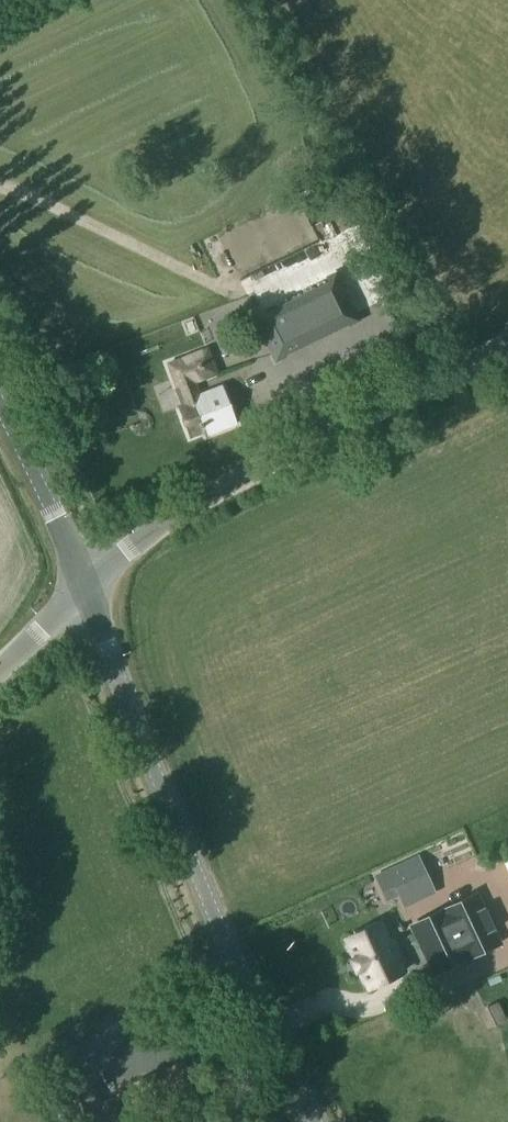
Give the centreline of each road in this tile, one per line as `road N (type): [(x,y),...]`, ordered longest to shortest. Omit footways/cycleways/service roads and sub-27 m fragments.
road 1 (unclassified): [(313,1121),(173,813),(84,592)]
road 2 (unclassified): [(84,592),(190,506),(507,345)]
road 3 (unclassified): [(84,592),(0,409)]

